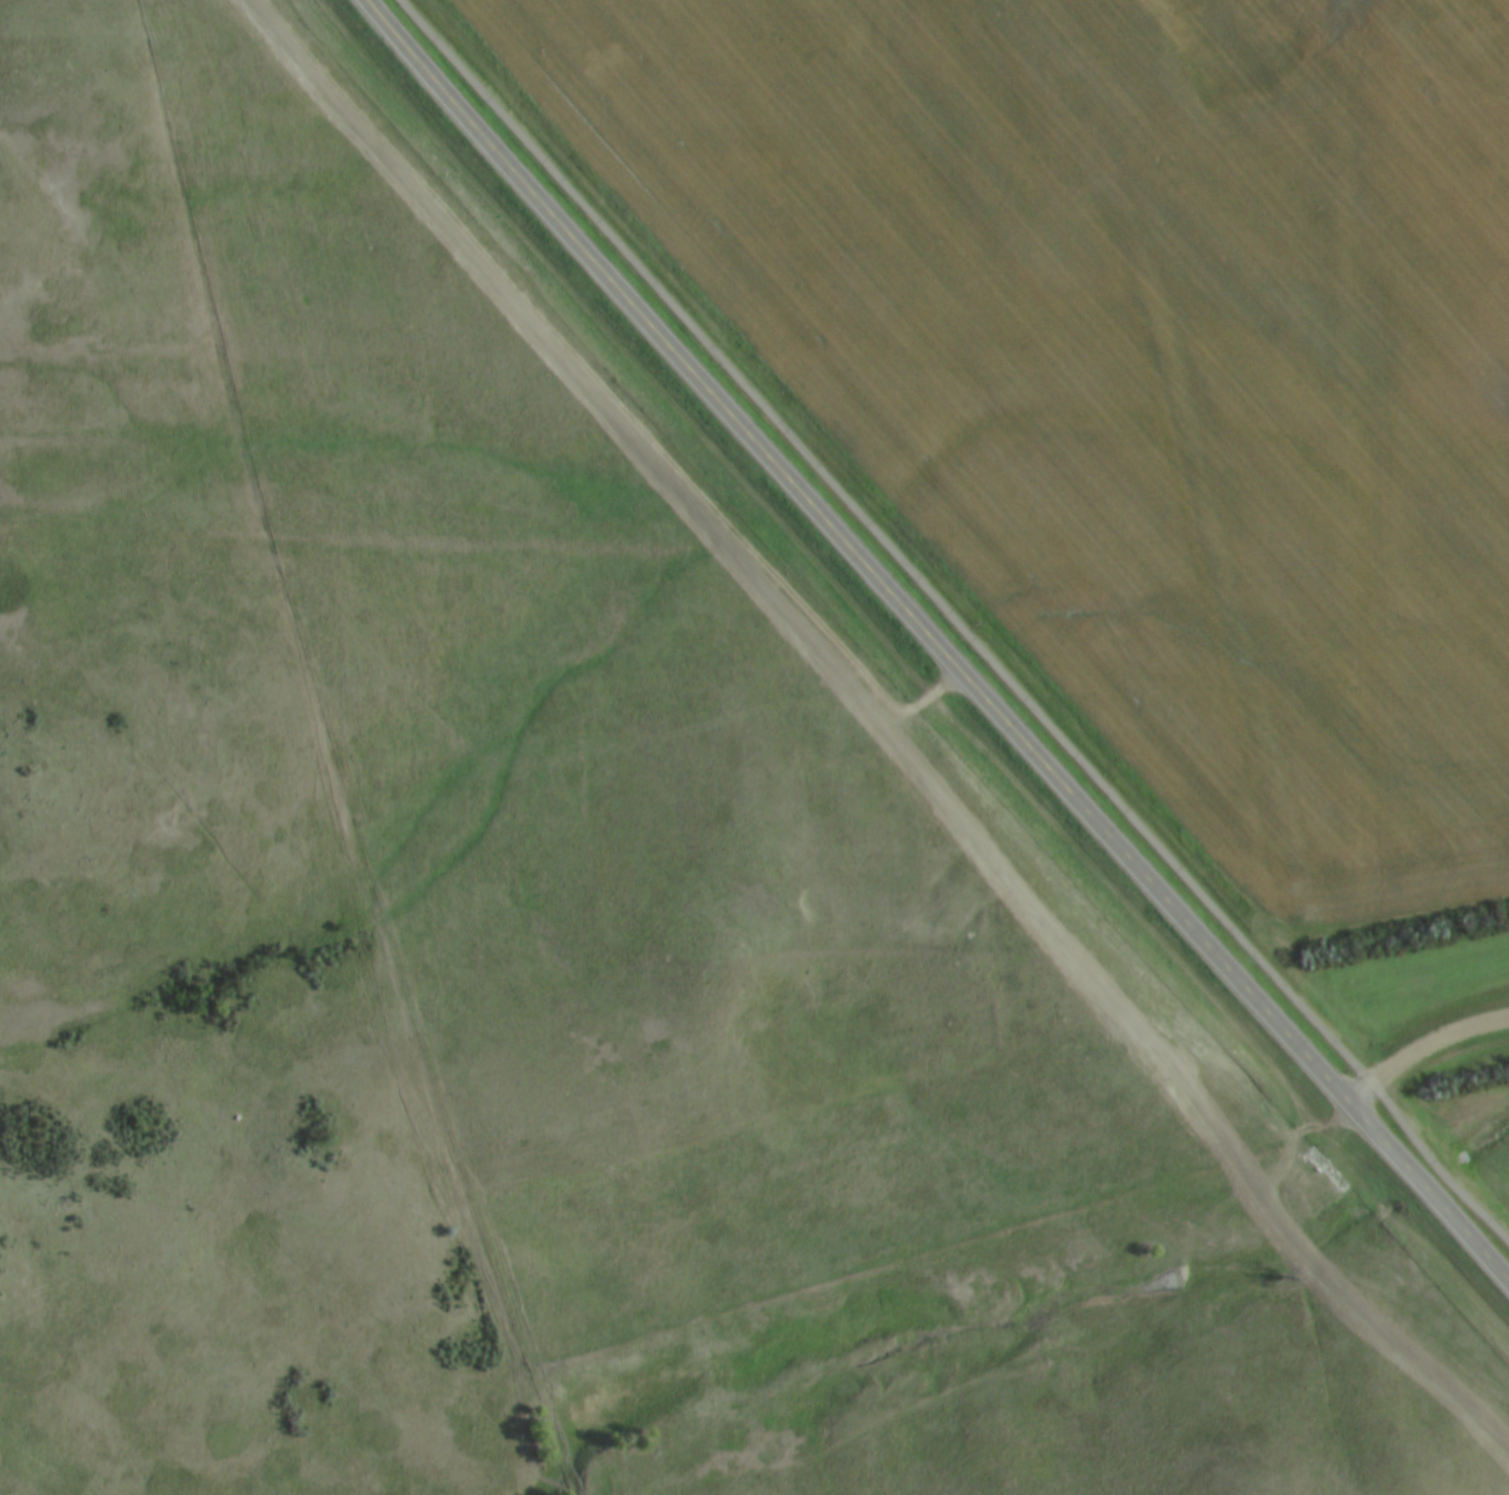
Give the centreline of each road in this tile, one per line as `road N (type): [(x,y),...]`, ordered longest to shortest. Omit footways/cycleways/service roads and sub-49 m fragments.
road 1 (secondary): [(1508,1282),(366,0)]

